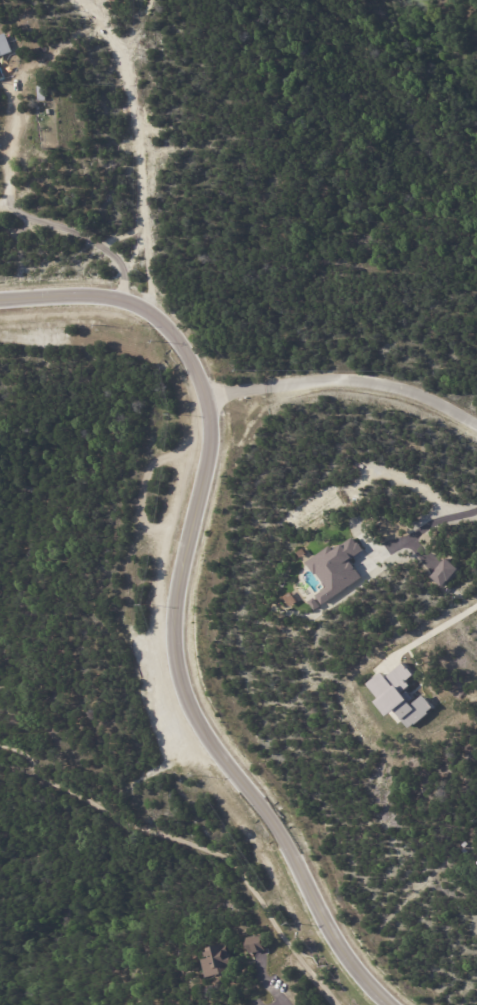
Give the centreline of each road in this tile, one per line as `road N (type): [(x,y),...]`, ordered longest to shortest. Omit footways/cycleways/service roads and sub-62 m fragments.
road 1 (tertiary): [(0,299),(118,300),(150,314),(187,361),(210,417),(209,452),(173,616),(176,668),(193,713),(289,849),(322,921),(391,1004)]
road 2 (residential): [(204,397),(298,381),(354,382),(424,399),(476,427)]

